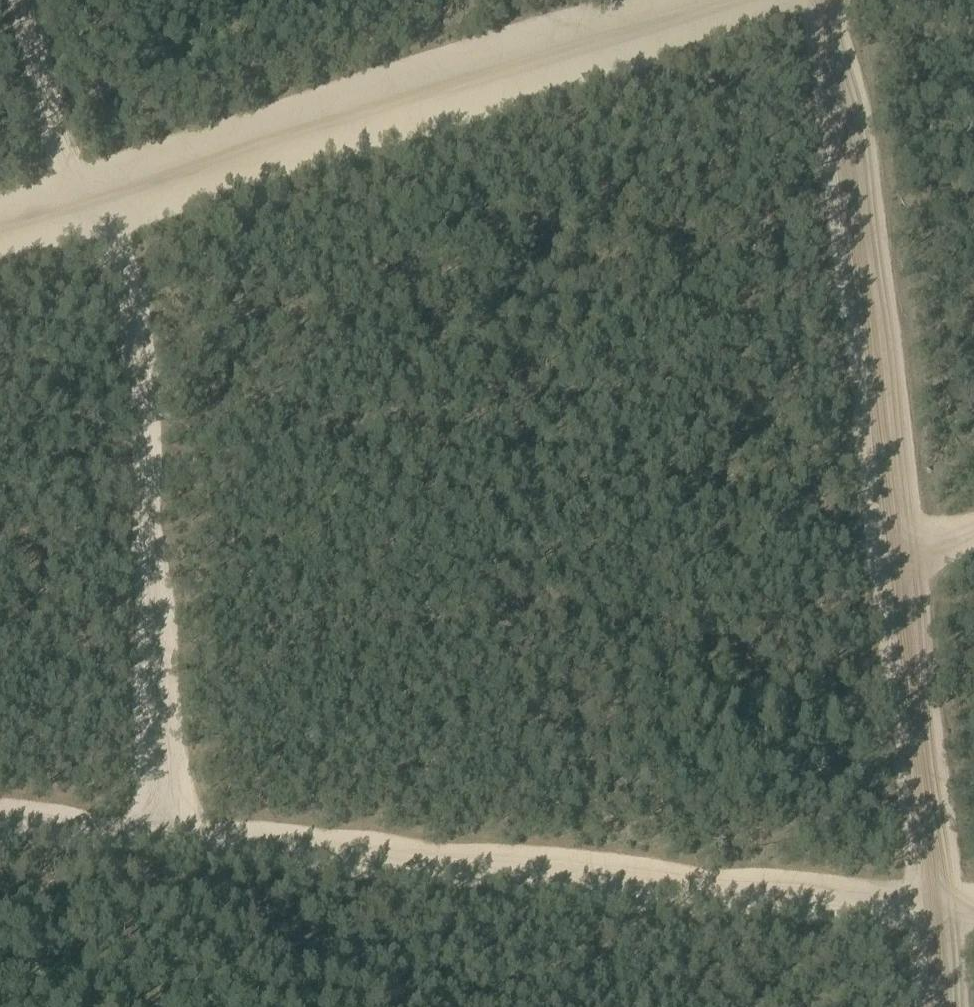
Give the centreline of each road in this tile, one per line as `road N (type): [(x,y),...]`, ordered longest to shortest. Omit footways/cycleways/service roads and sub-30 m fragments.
road 1 (track): [(830,0),(949,1006)]
road 2 (track): [(0,829),(973,907)]
road 3 (track): [(0,226),(717,0)]
road 4 (track): [(163,842),(147,438),(132,315),(96,200)]
road 5 (track): [(78,201),(22,0)]

